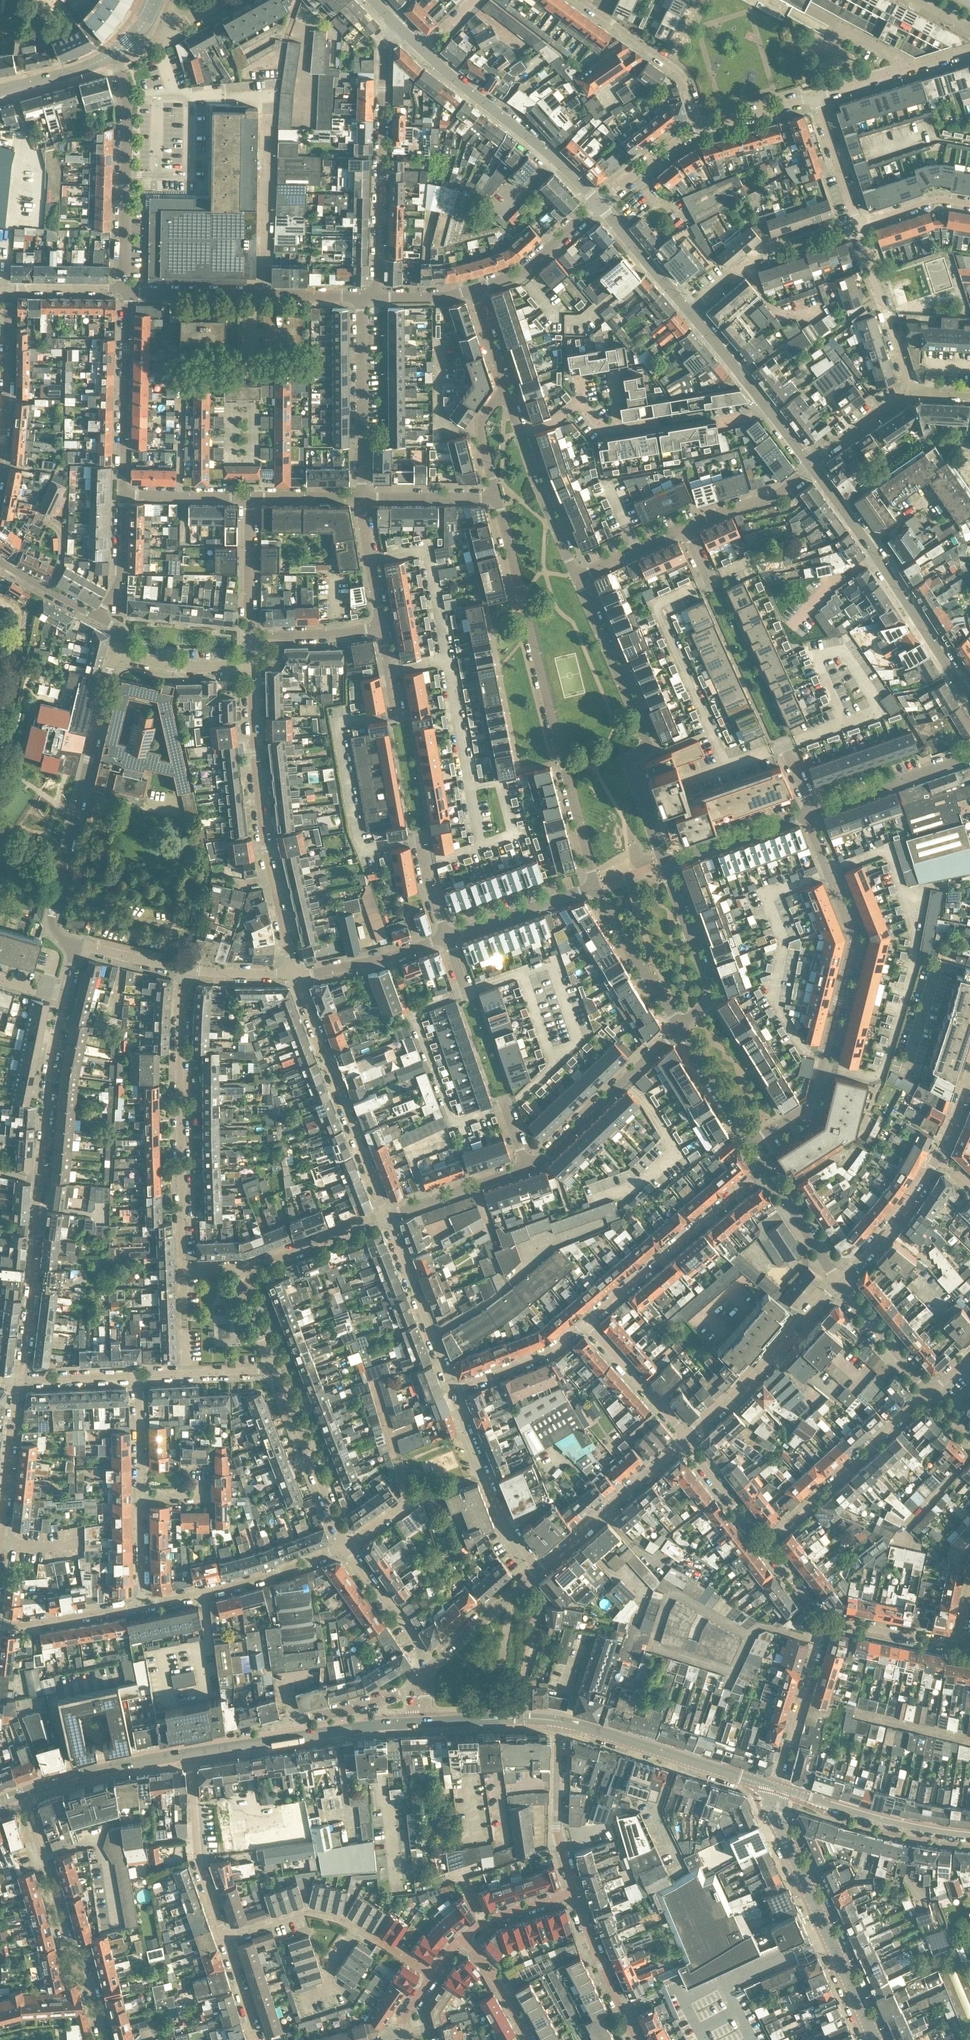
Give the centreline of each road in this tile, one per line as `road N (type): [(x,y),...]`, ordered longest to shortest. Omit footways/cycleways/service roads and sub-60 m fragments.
road 1 (residential): [(497,497),(597,887)]
road 2 (residential): [(808,812),(854,937),(814,1106),(751,1142)]
road 3 (residential): [(186,969),(182,1271),(232,1269)]
road 4 (residential): [(77,945),(58,935),(52,915),(118,654)]
road 5 (residential): [(576,578),(646,742),(628,768),(664,863)]
road 6 (residential): [(377,296),(385,47),(399,27)]
road 7 (residential): [(24,1795),(65,1944),(89,1978),(104,2039)]
road 8 (residential): [(386,1216),(295,975)]
road 9 (residential): [(766,1168),(587,1323)]
road 10 (residential): [(122,288),(127,102),(113,54)]
road 11 (residential): [(598,204),(422,49)]
road 12 (residential): [(432,1976),(340,1919),(306,1911),(226,1939)]
road 13 (tertiary): [(559,1722),(775,1786)]
road 14 (tertiary): [(875,2039),(784,1834)]
road 15 (residential): [(763,1541),(929,1391)]
road 16 (residential): [(684,1439),(837,1282)]
road 17 (residential): [(346,1546),(239,1583),(142,1603)]
road 18 (residential): [(271,877),(249,669)]
road 19 (residential): [(527,1168),(675,1028)]
road 20 (residential): [(128,293),(123,495)]
road 21 (residential): [(20,1379),(39,1179)]
road 22 (tertiary): [(969,1835),(881,1819),(775,1786)]
road 23 (residential): [(538,1571),(497,1509),(451,1392)]
road 24 (residential): [(362,496),(361,296)]
road 25 (residential): [(538,1571),(684,1439)]
road 26 (residential): [(346,1546),(272,1368)]
road 27 (residential): [(190,1753),(197,1859),(226,1939)]
road 28 (residential): [(451,1392),(386,1216)]
road 29 (residential): [(969,701),(868,544)]
road 30 (residential): [(39,1179),(65,998)]
road 31 (residential): [(580,0),(682,76),(701,128)]
road 32 (residential): [(0,467),(7,288)]
road 33 (residential): [(824,1618),(775,1786)]
road 34 (residential): [(910,389),(858,224)]
road 35 (residential): [(559,1722),(556,1828),(574,1892)]
road 36 (tertiary): [(24,1795),(117,1764),(190,1753)]
road 37 (residential): [(808,812),(969,752)]
road 38 (residential): [(837,1282),(899,1216),(940,1153)]
road 39 (residential): [(386,1216),(232,1269)]
road 40 (residential): [(597,887),(675,1028)]
road 41 (residential): [(574,1892),(637,2039)]
road 42 (residential): [(597,887),(447,937)]
road 43 (residential): [(519,432),(576,578)]
road 44 (residential): [(447,937),(295,975)]
road 45 (residential): [(0,1533),(20,1379)]
road 46 (residential): [(451,1392),(552,1353),(587,1323)]
road 47 (residential): [(474,289),(525,273),(598,204)]
road 48 (residential): [(664,863),(808,812)]
road 49 (residential): [(587,1323),(684,1439)]
road 50 (residential): [(386,1216),(527,1168)]
road 51 (residential): [(296,1737),(293,1718),(419,1688)]
road 52 (residential): [(432,1664),(346,1546)]
road 53 (residential): [(142,1603),(0,1623)]
road 54 (residential): [(814,468),(774,497),(686,529)]
road 55 (residential): [(929,1391),(837,1282)]
road 56 (residential): [(664,863),(712,996)]
road 57 (residential): [(248,496),(250,637)]
road 58 (residential): [(432,1664),(538,1571)]
road 59 (residential): [(688,311),(598,204)]
road 60 (tertiary): [(420,1721),(559,1722)]
road 61 (residential): [(675,1028),(751,1142)]
road 62 (residential): [(362,496),(497,497)]
road 63 (residential): [(956,1645),(824,1618)]
road 64 (residential): [(858,224),(816,96)]
road 65 (residential): [(837,1282),(766,1168)]
road 66 (residential): [(382,628),(362,496)]
road 67 (residential): [(250,637),(382,628)]
road 68 (residential): [(249,669),(118,654)]
road 69 (residential): [(913,66),(799,2)]
road 70 (residential): [(763,1541),(684,1439)]
road 71 (residential): [(701,128),(598,204)]
road 72 (residential): [(123,495),(121,579),(101,618)]
road 73 (tertiary): [(296,1737),(420,1721)]
road 74 (residential): [(123,495),(248,496)]
road 75 (residential): [(808,461),(910,389)]
road 76 (residential): [(128,293),(252,294)]
road 77 (residential): [(766,407),(688,311)]
road 78 (residential): [(138,1375),(141,1497)]
road 79 (residential): [(529,2039),(462,1937)]
road 80 (residential): [(574,1892),(484,1922),(462,1937)]

